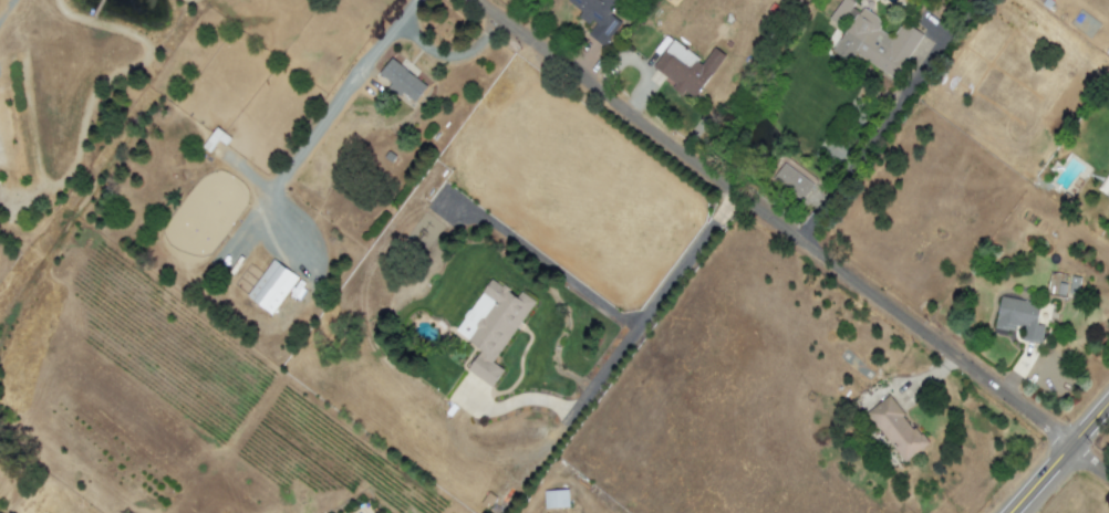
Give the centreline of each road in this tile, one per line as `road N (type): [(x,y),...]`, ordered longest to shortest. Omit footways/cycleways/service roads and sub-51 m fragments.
road 1 (residential): [(478,0),(1108,472)]
road 2 (tertiary): [(1108,406),(1014,512)]

